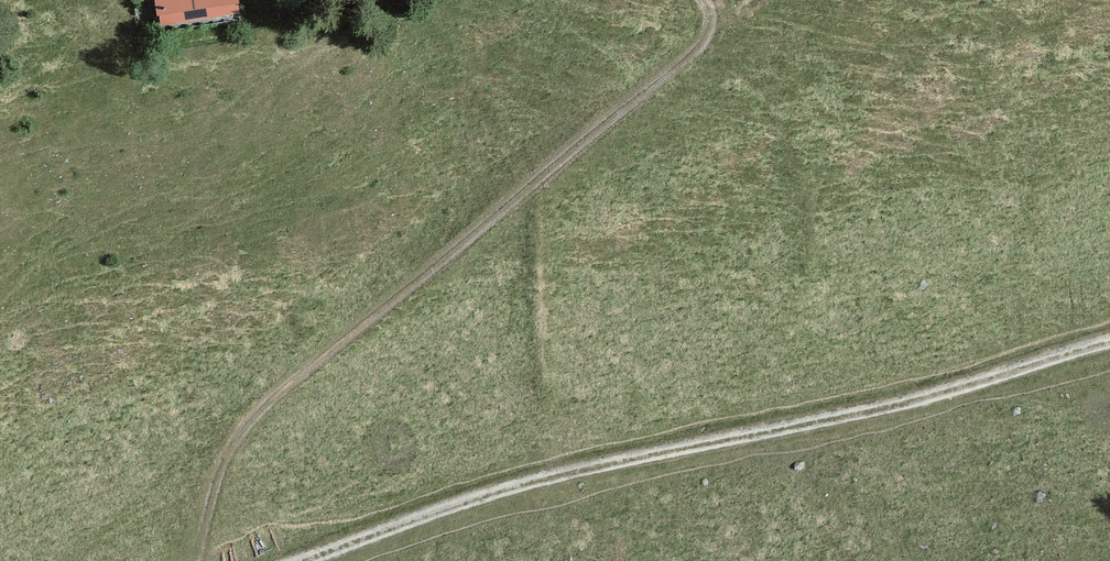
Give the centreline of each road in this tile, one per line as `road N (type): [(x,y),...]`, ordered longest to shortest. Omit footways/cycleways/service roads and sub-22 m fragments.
road 1 (track): [(298,560),(462,502),(600,464),(970,386),(1109,342)]
road 2 (track): [(701,0),(711,9),(709,35),(250,428),(218,489),(198,560)]

